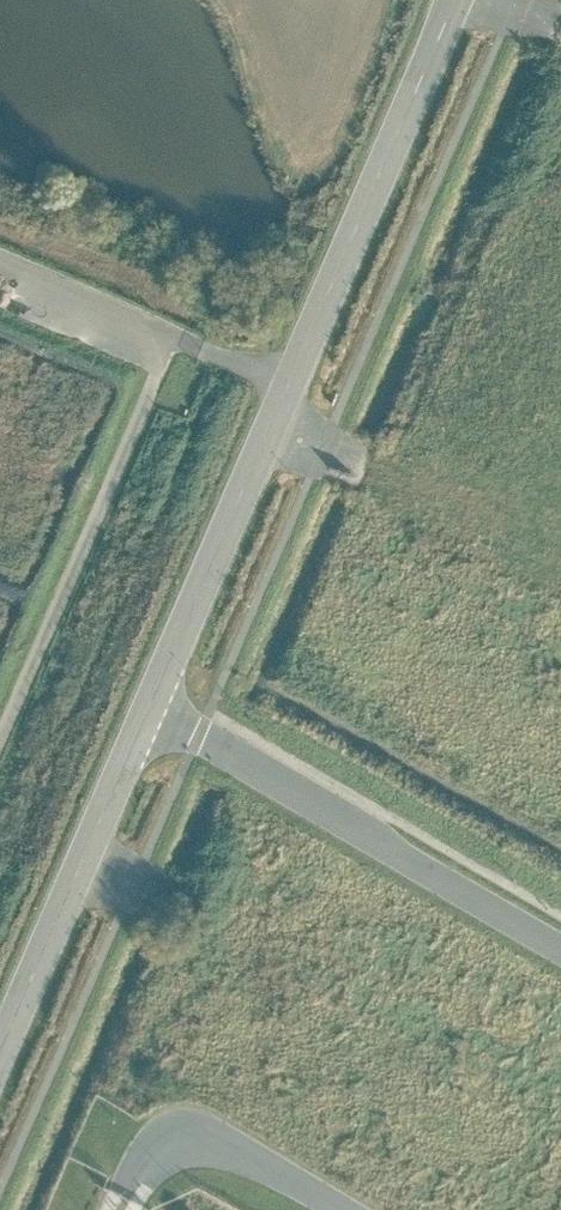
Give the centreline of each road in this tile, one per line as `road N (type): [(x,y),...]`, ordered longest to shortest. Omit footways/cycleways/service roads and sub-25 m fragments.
road 1 (tertiary): [(145,718),(455,0)]
road 2 (residential): [(145,718),(303,794),(560,947)]
road 3 (tertiary): [(0,1049),(145,718)]
road 4 (residential): [(341,1209),(233,1148),(188,1139),(148,1158),(123,1209)]

